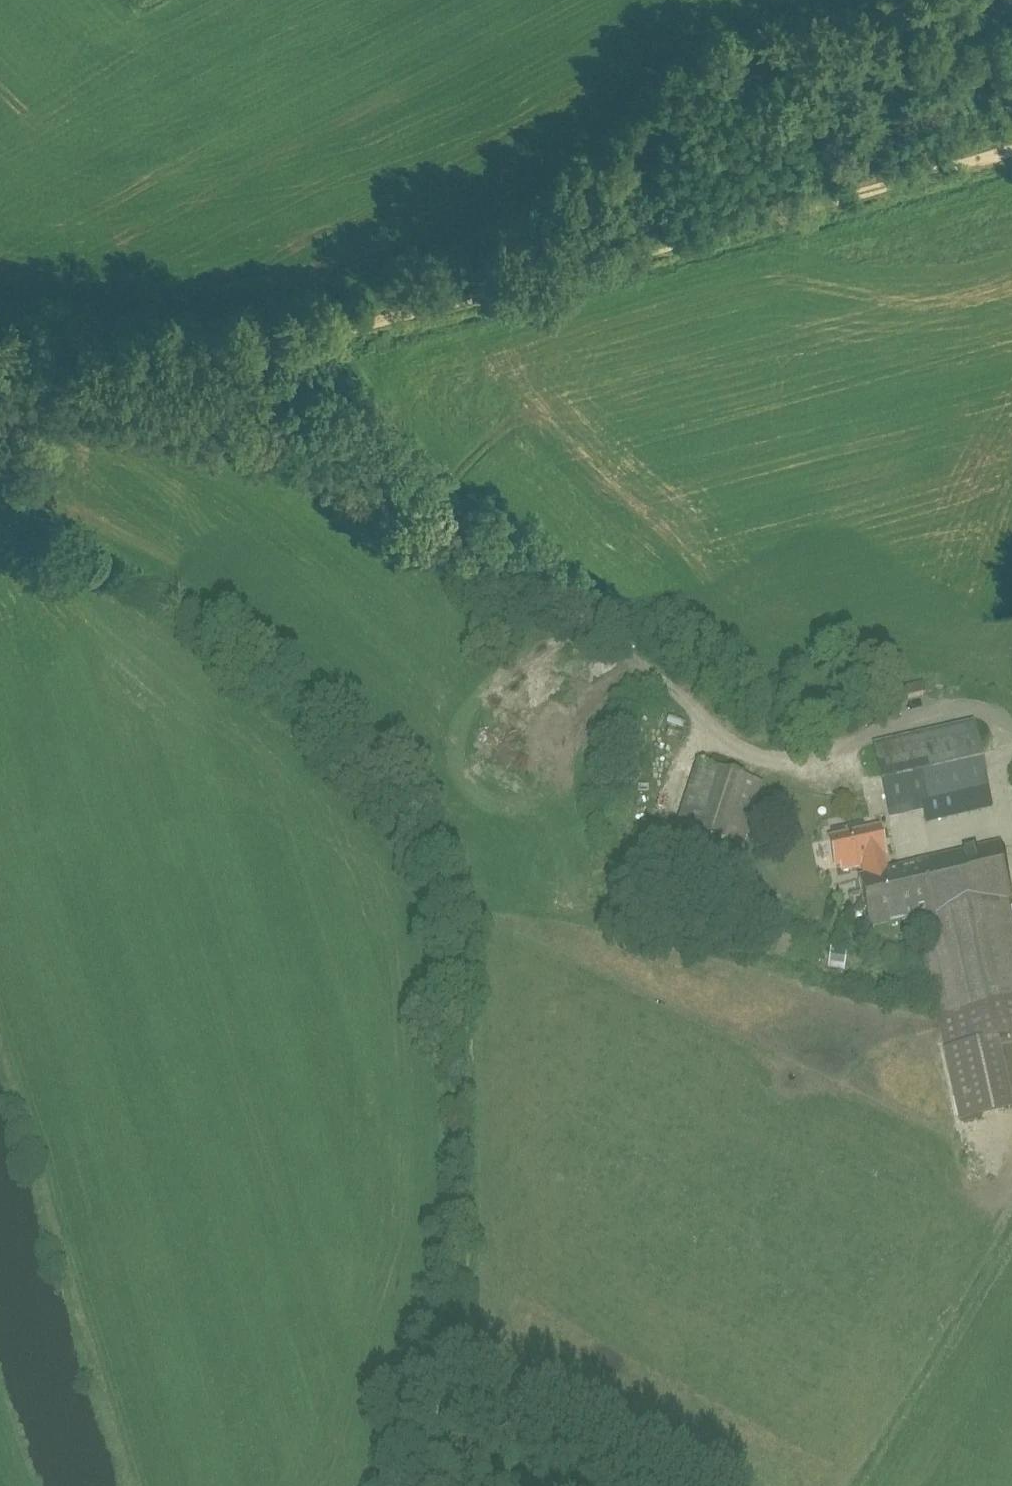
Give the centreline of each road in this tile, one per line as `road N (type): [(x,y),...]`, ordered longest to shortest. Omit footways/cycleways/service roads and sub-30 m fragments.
road 1 (track): [(1011,151),(356,323),(259,375),(103,393),(0,359)]

